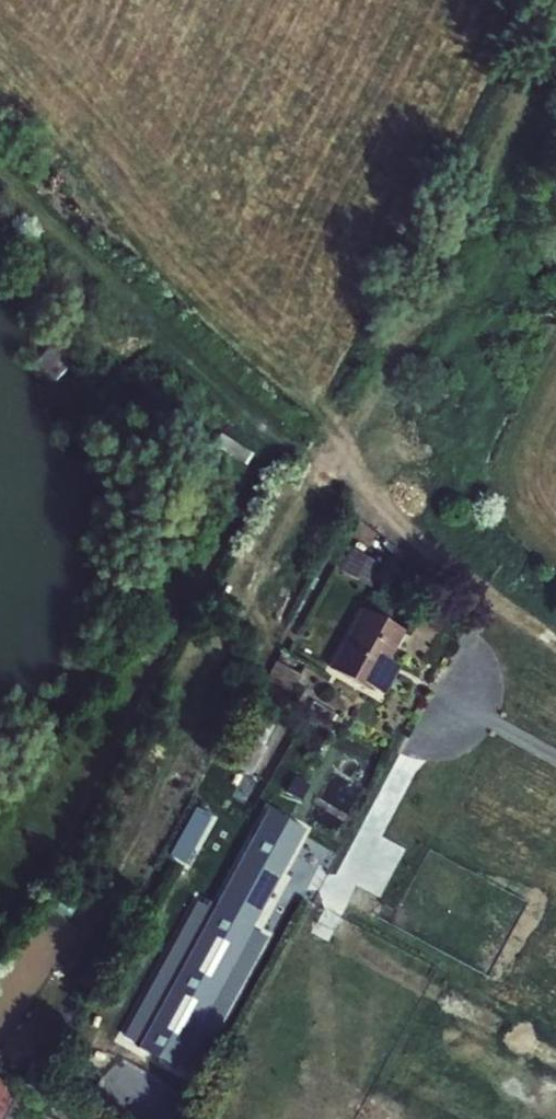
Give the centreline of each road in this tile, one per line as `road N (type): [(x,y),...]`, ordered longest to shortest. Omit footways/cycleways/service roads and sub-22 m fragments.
road 1 (track): [(0,176),(176,360),(555,634)]
road 2 (track): [(332,470),(431,317),(555,35)]

